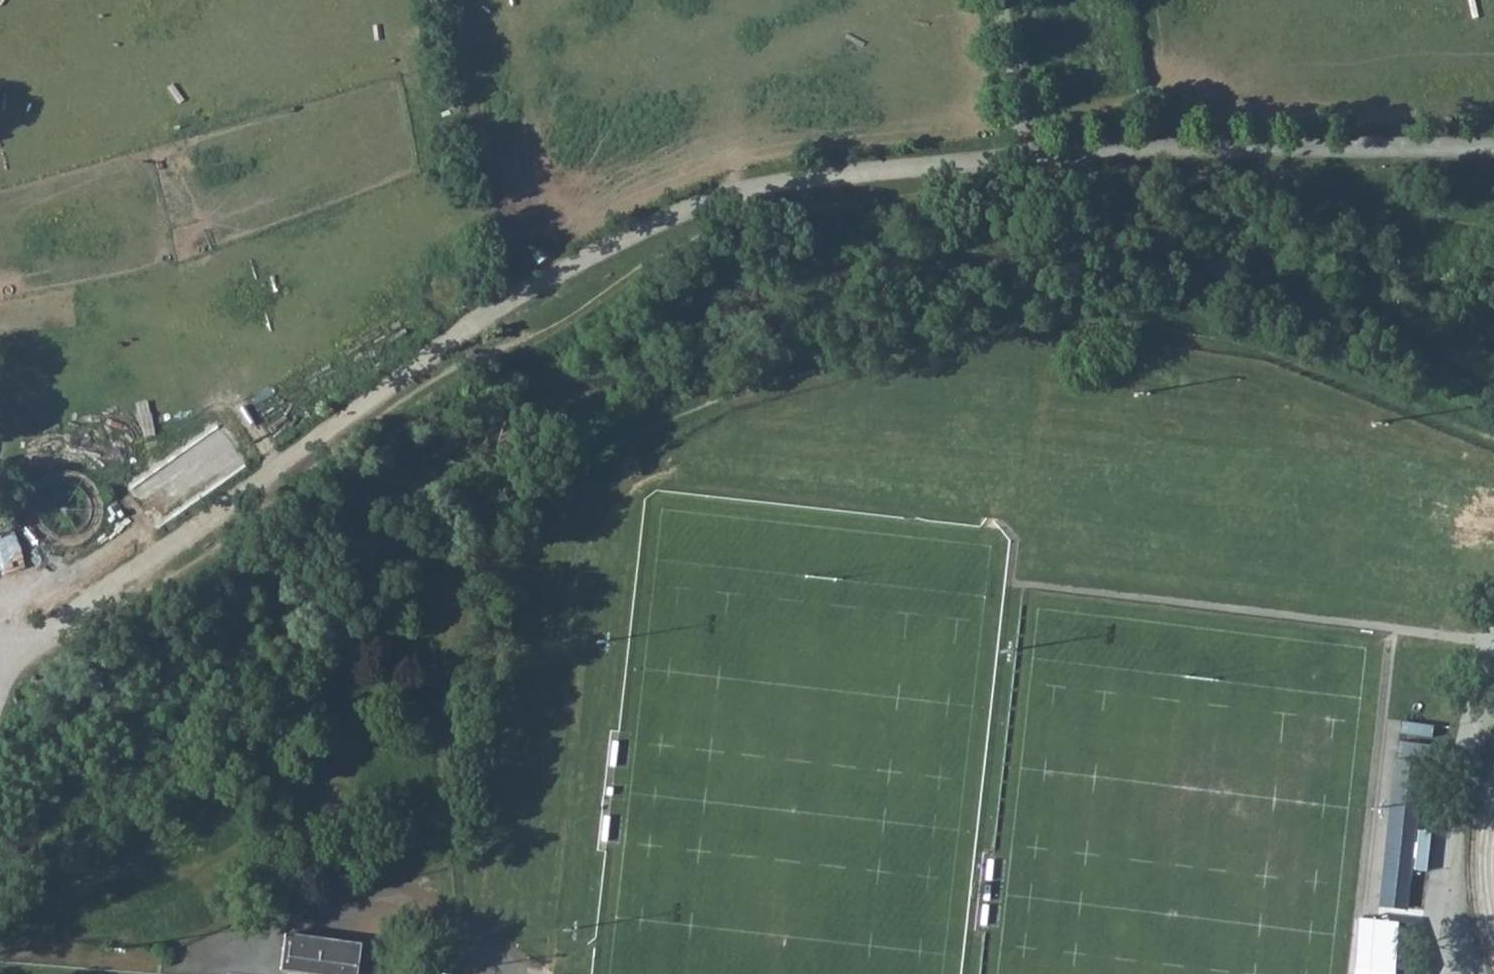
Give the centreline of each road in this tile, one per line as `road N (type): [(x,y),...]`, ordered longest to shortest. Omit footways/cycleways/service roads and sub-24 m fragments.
road 1 (track): [(365,614),(383,654),(359,716),(287,818),(191,888),(125,857),(0,930)]

